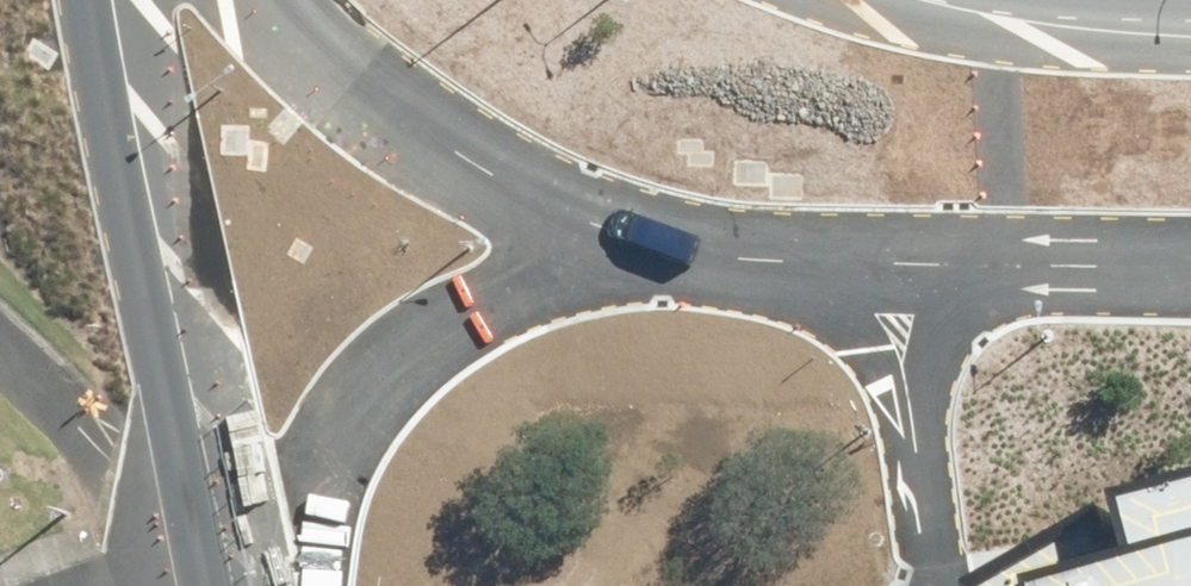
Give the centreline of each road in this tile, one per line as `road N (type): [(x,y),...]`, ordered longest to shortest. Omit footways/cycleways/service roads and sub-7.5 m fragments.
road 1 (unclassified): [(239,585),(88,0)]
road 2 (unclassified): [(646,236),(460,297),(348,385),(297,488),(272,585)]
road 3 (tertiary): [(1190,274),(771,267),(646,236)]
road 4 (tertiary): [(646,236),(467,150),(333,37),(302,0)]
road 5 (unclassified): [(1190,25),(1123,22),(1002,0)]

